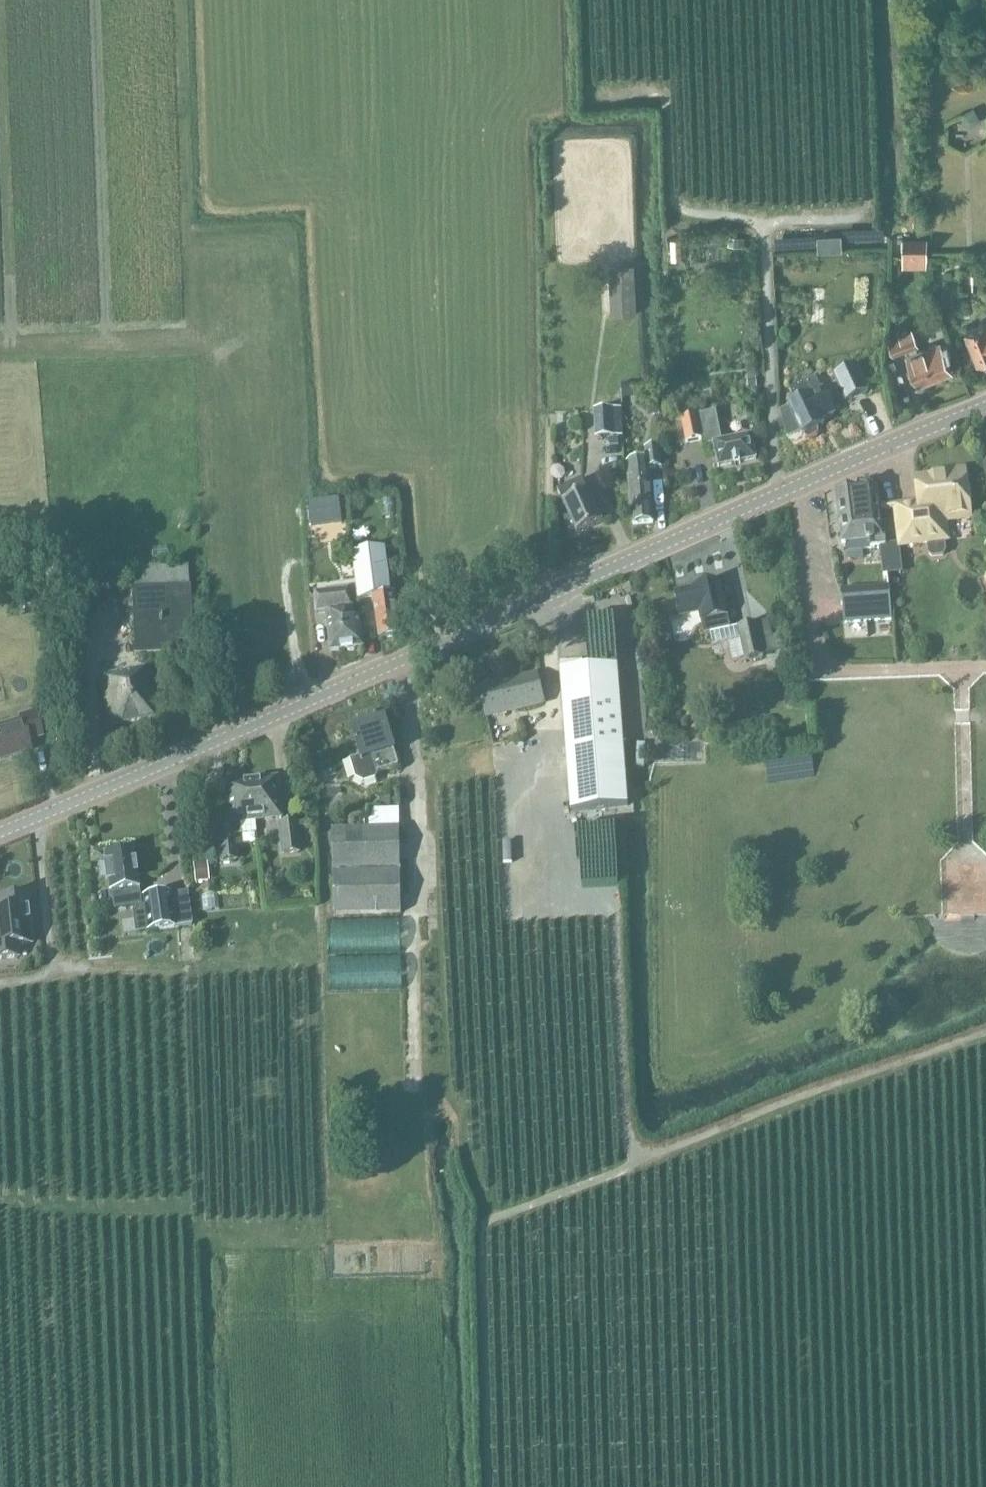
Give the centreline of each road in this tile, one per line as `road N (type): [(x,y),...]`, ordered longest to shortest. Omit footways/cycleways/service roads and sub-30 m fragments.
road 1 (tertiary): [(0,835),(635,553),(985,408)]
road 2 (track): [(764,224),(780,492)]
road 3 (track): [(36,819),(54,973)]

